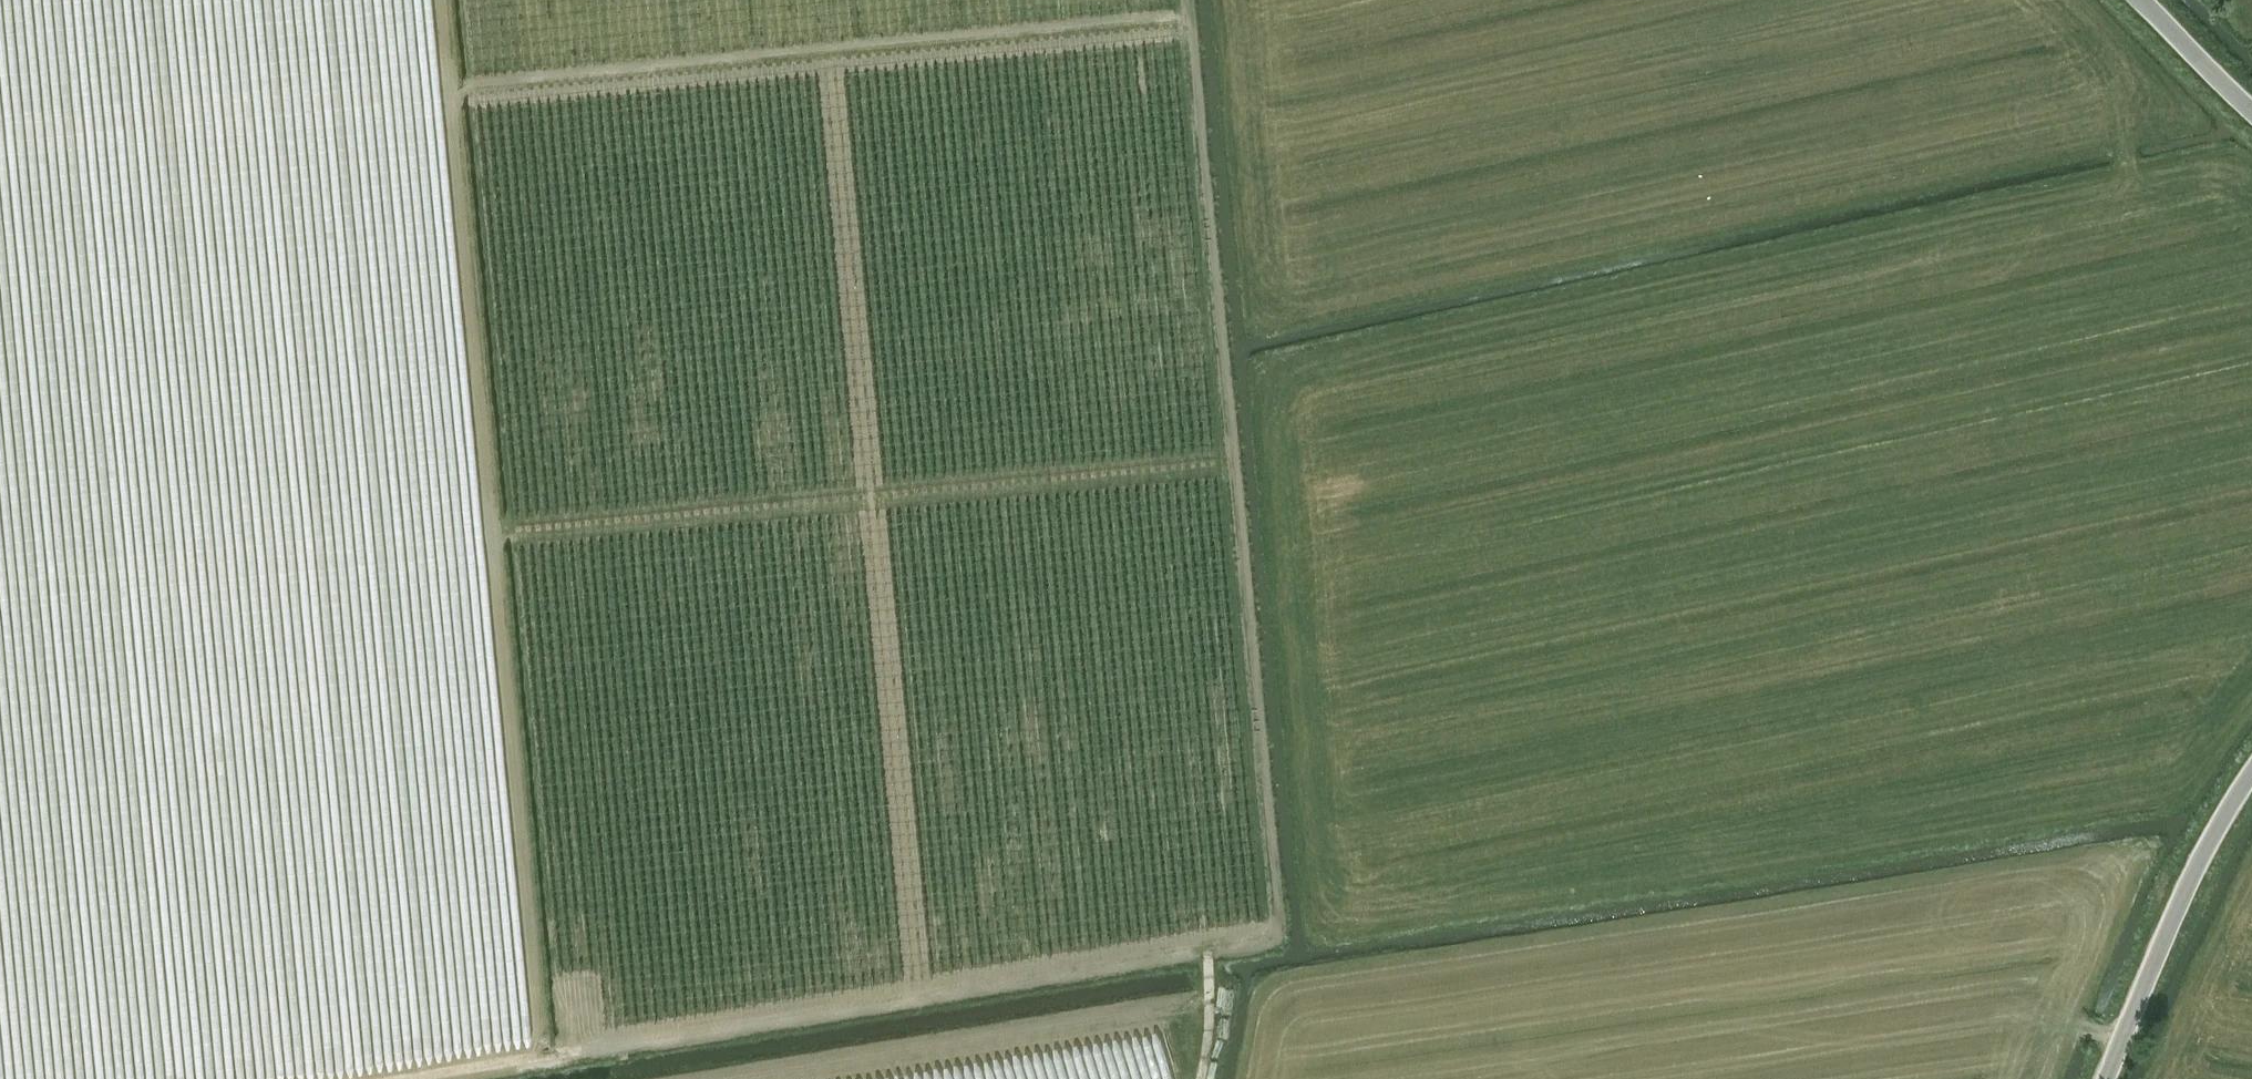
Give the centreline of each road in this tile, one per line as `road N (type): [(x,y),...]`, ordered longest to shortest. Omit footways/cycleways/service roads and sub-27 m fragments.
road 1 (unclassified): [(2113,1078),(2251,789)]
road 2 (unclassified): [(2251,117),(2138,0)]

